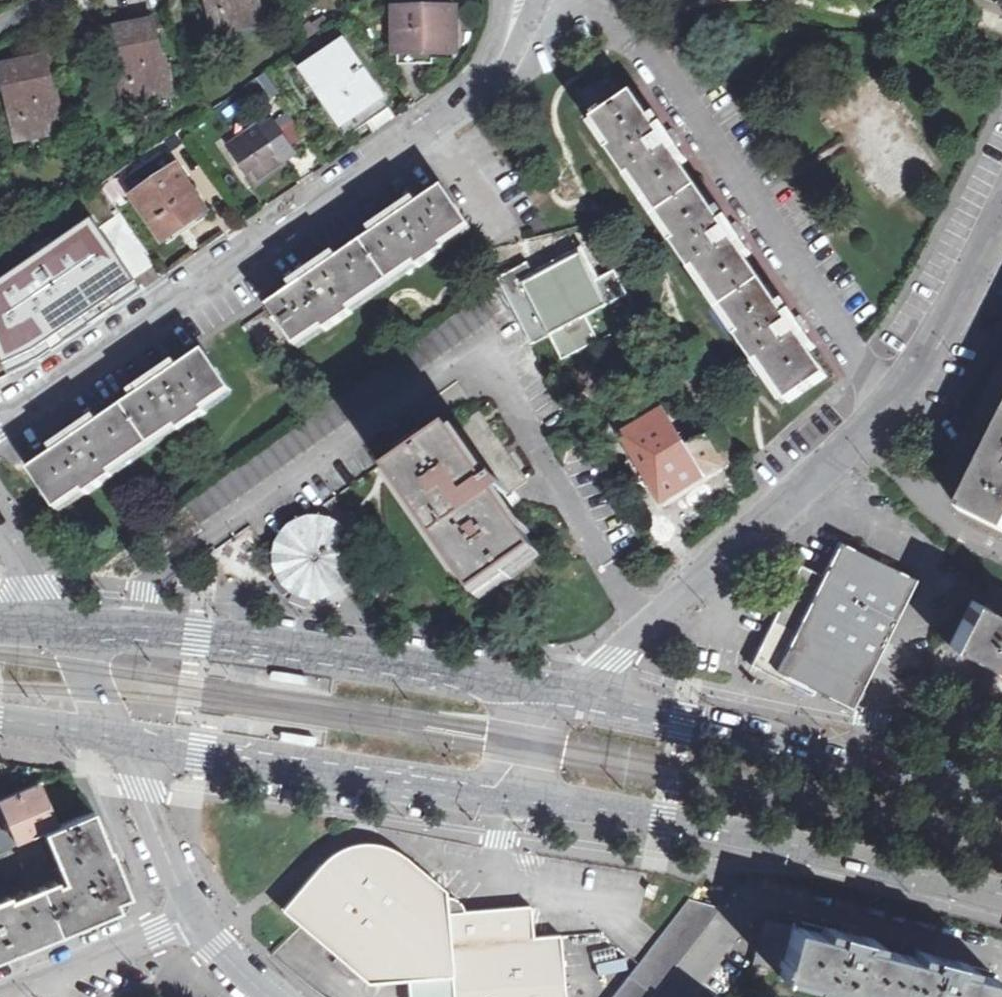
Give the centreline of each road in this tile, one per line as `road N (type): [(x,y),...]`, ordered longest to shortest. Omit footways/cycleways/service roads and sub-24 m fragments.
road 1 (residential): [(546,695),(604,667),(892,407),(935,352),(1001,218)]
road 2 (residential): [(0,409),(455,107)]
road 3 (secondary): [(509,791),(1001,895)]
road 4 (secondary): [(546,695),(214,640),(57,631)]
road 5 (secondary): [(1001,806),(546,695)]
road 6 (secondary): [(121,737),(509,791)]
road 7 (residential): [(2,996),(191,914)]
road 8 (residential): [(121,737),(191,914)]
road 9 (residential): [(455,107),(495,85),(542,0)]
road 10 (secondary): [(57,631),(121,737)]
road 11 (secondary): [(0,715),(121,737)]

